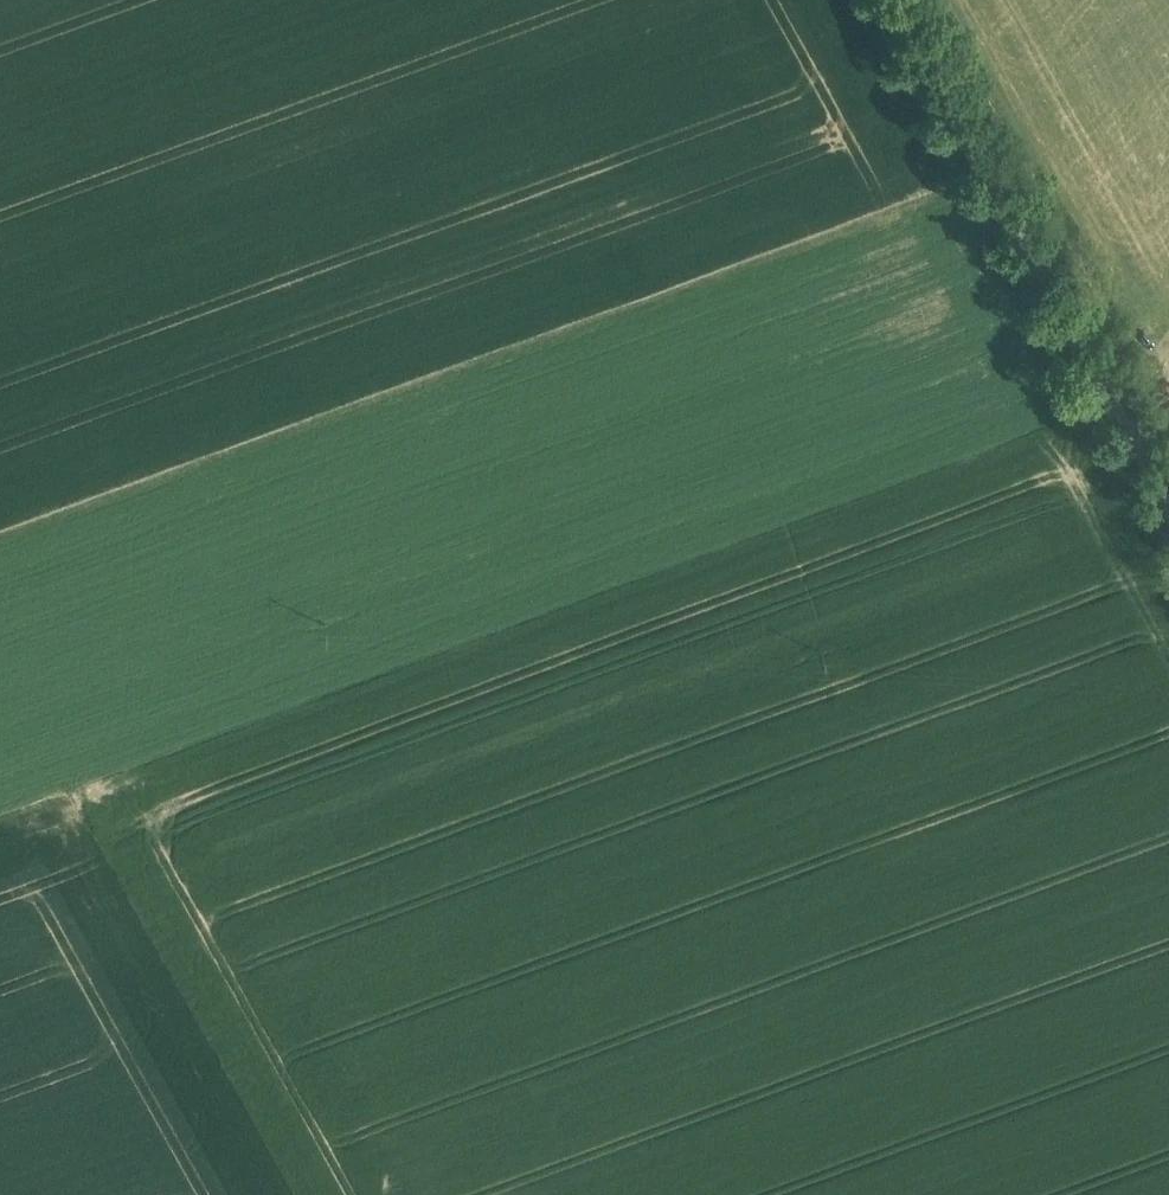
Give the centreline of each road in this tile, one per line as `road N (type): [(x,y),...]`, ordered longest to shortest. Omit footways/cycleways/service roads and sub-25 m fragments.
road 1 (unclassified): [(890,0),(1168,508)]

